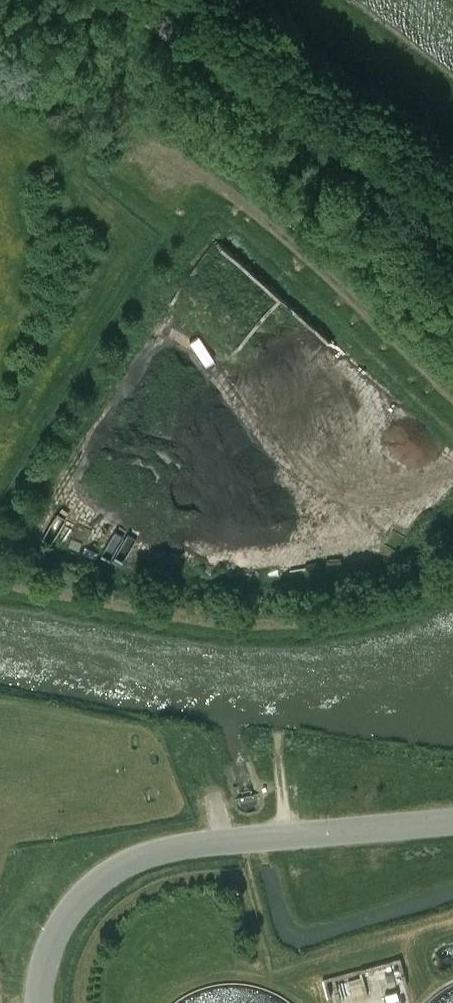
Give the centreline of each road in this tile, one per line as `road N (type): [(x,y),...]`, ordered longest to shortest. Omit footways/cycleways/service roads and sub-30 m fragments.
road 1 (unclassified): [(47,1002),(52,941),(77,901),(110,870),(231,839),(452,820)]
road 2 (unclassified): [(452,225),(120,0)]

